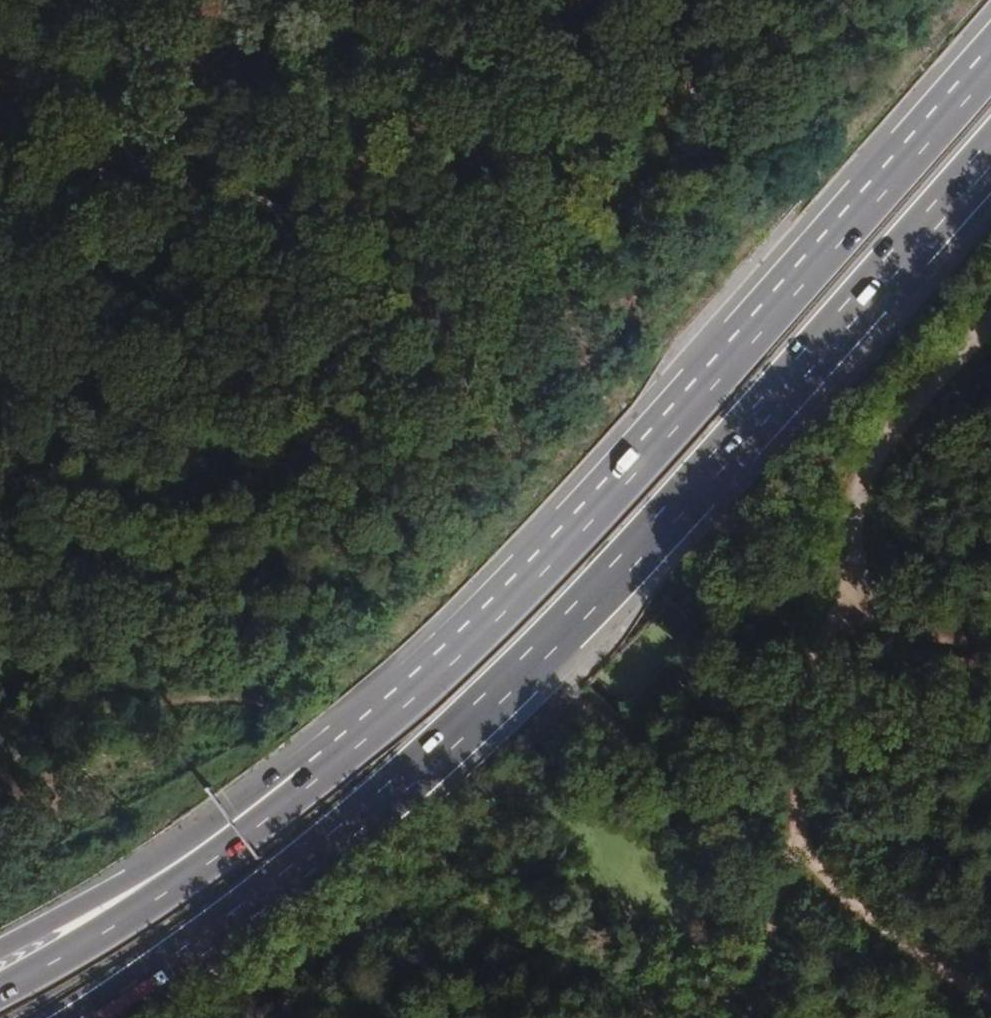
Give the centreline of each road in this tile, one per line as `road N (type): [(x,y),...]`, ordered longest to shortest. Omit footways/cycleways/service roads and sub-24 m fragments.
road 1 (trunk): [(94,1017),(308,860),(460,726),(668,513),(990,147)]
road 2 (trunk): [(990,51),(469,638),(316,780)]
road 3 (track): [(0,75),(209,138),(408,261),(510,288),(602,223),(781,0)]
road 4 (track): [(510,288),(0,636)]
road 5 (track): [(990,992),(845,910),(793,832),(796,739),(846,553)]
road 6 (track): [(666,1017),(410,822),(296,723)]
road 7 (trunk): [(316,780),(116,926),(0,990)]
road 8 (trunk): [(316,780),(267,789),(115,888),(0,948)]
road 9 (track): [(0,774),(108,710),(178,694),(255,699),(296,723)]
road 10 (track): [(846,553),(860,481),(888,434),(990,326)]
road 11 (track): [(793,832),(769,961),(744,1017)]
road 12 (track): [(990,636),(875,606),(846,553)]

